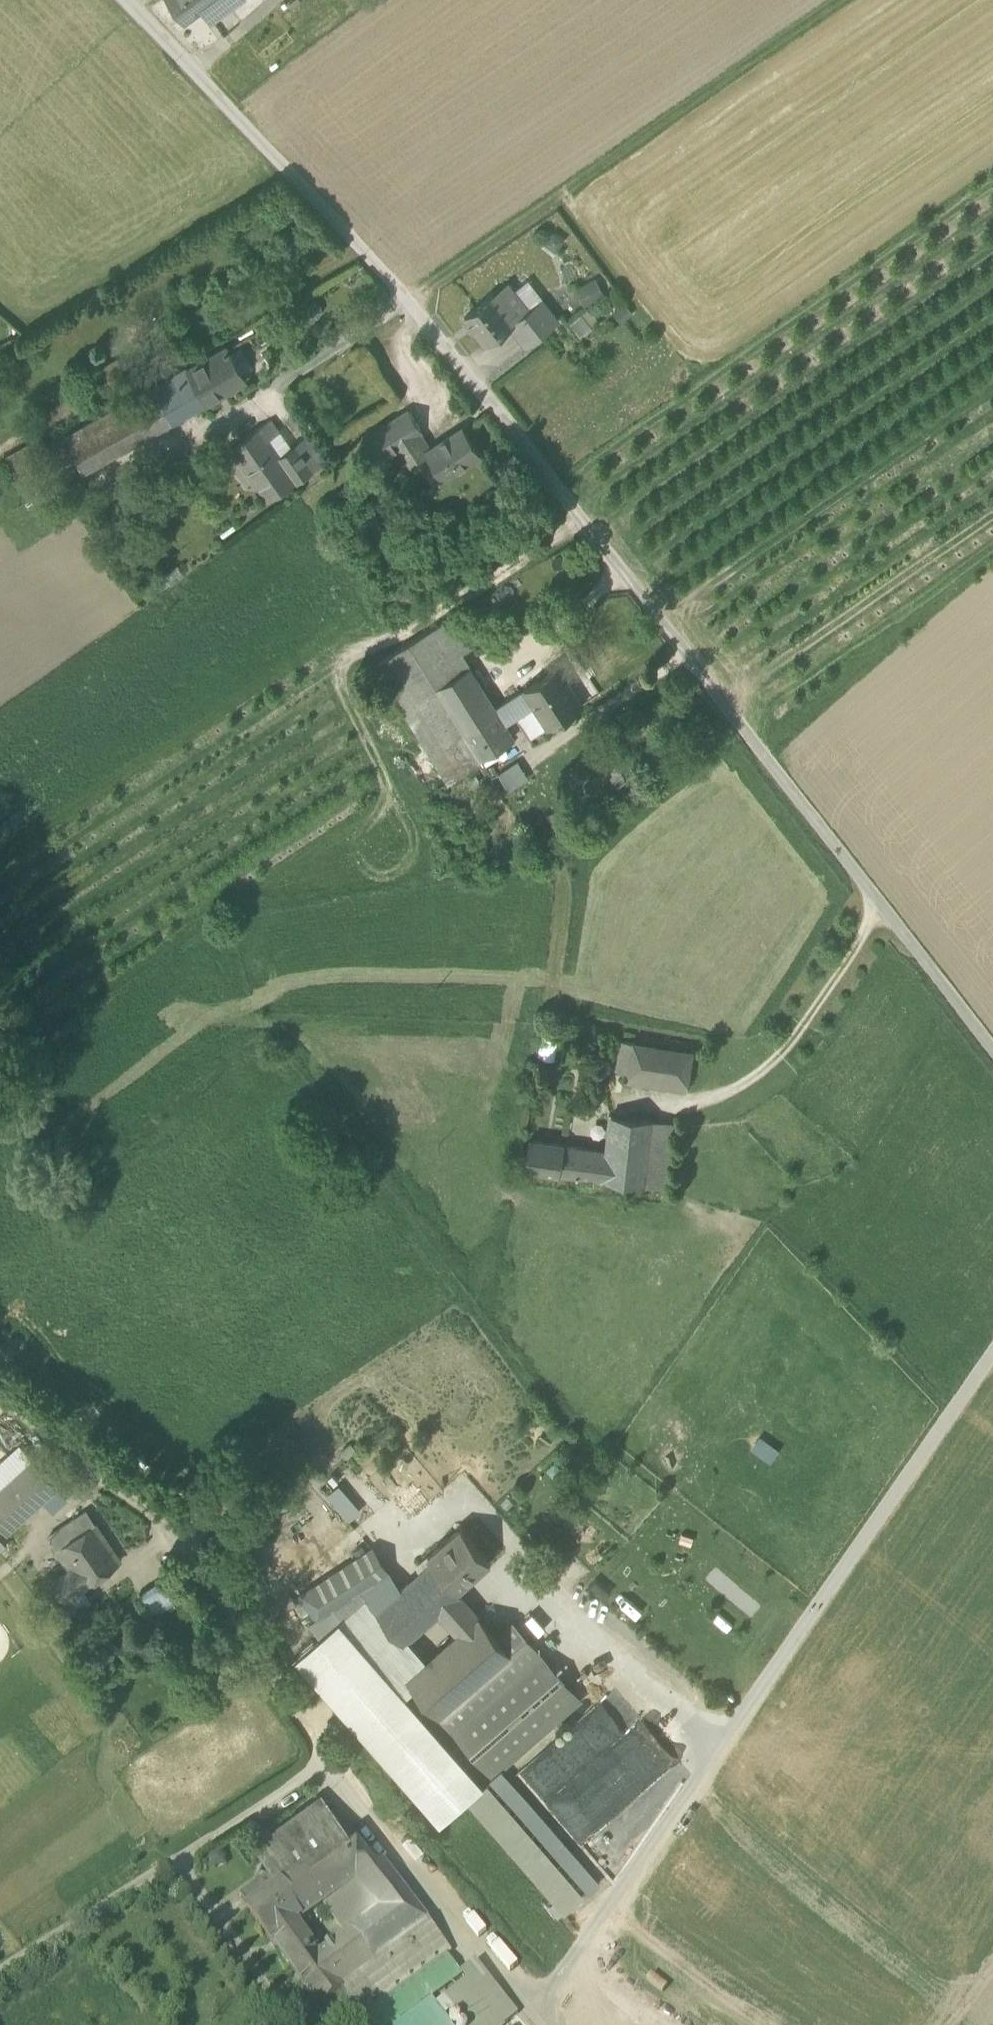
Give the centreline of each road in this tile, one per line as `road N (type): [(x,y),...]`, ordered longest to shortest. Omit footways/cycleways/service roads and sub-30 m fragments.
road 1 (residential): [(884,908),(409,301),(129,0)]
road 2 (unclassified): [(992,1350),(528,2017),(328,1757)]
road 3 (track): [(409,301),(845,0)]
road 4 (unclassified): [(35,1425),(183,1533),(328,1757)]
road 5 (unclassified): [(328,1757),(0,1971)]
road 6 (unclassified): [(621,1101),(721,1115),(884,908)]
road 7 (residential): [(992,1051),(884,908)]

